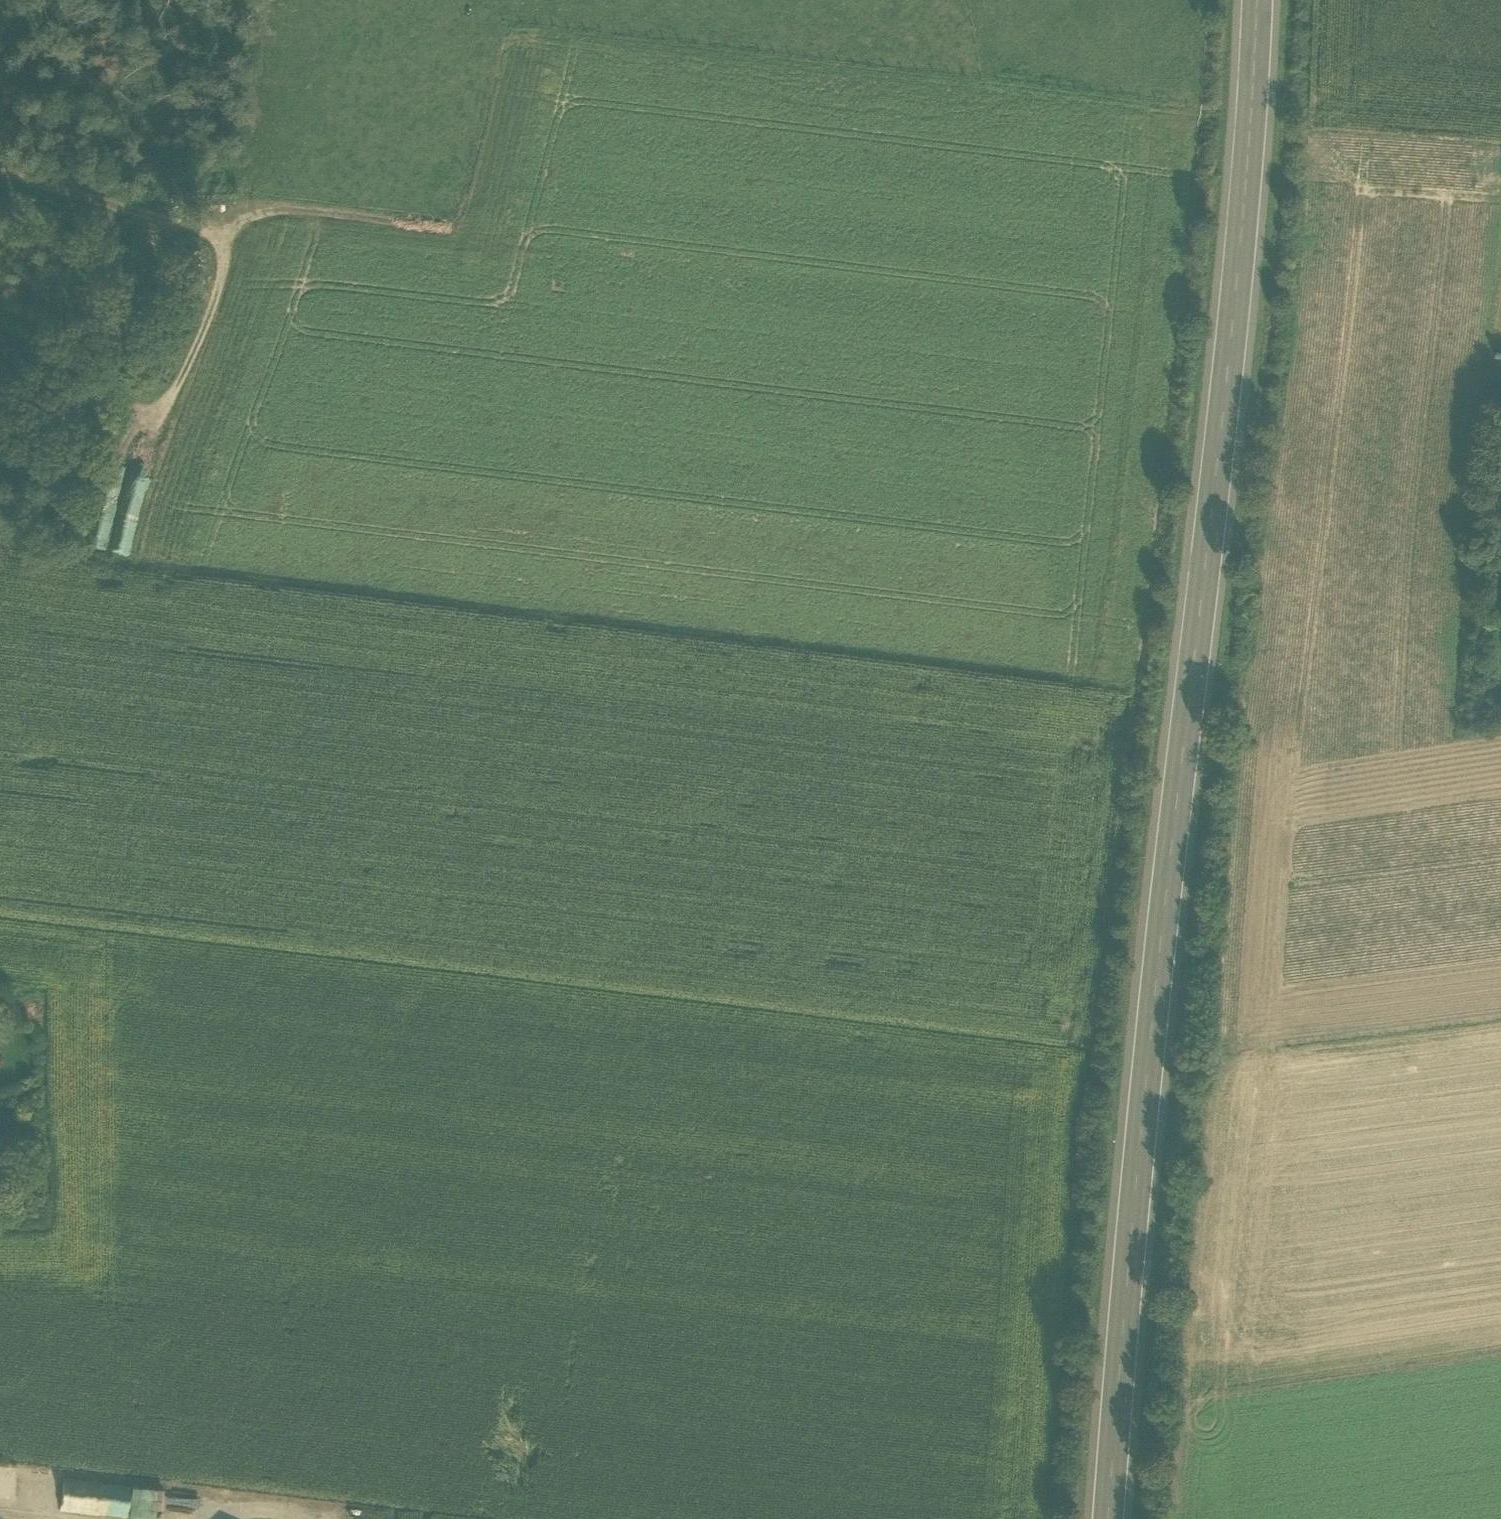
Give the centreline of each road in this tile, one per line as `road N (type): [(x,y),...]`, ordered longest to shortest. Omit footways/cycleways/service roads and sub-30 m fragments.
road 1 (secondary): [(1107,1518),(1159,954),(1231,340),(1257,0)]
road 2 (track): [(0,175),(207,231),(217,240),(222,274),(214,299),(144,459)]
road 3 (track): [(459,228),(289,210),(251,215),(212,235)]

